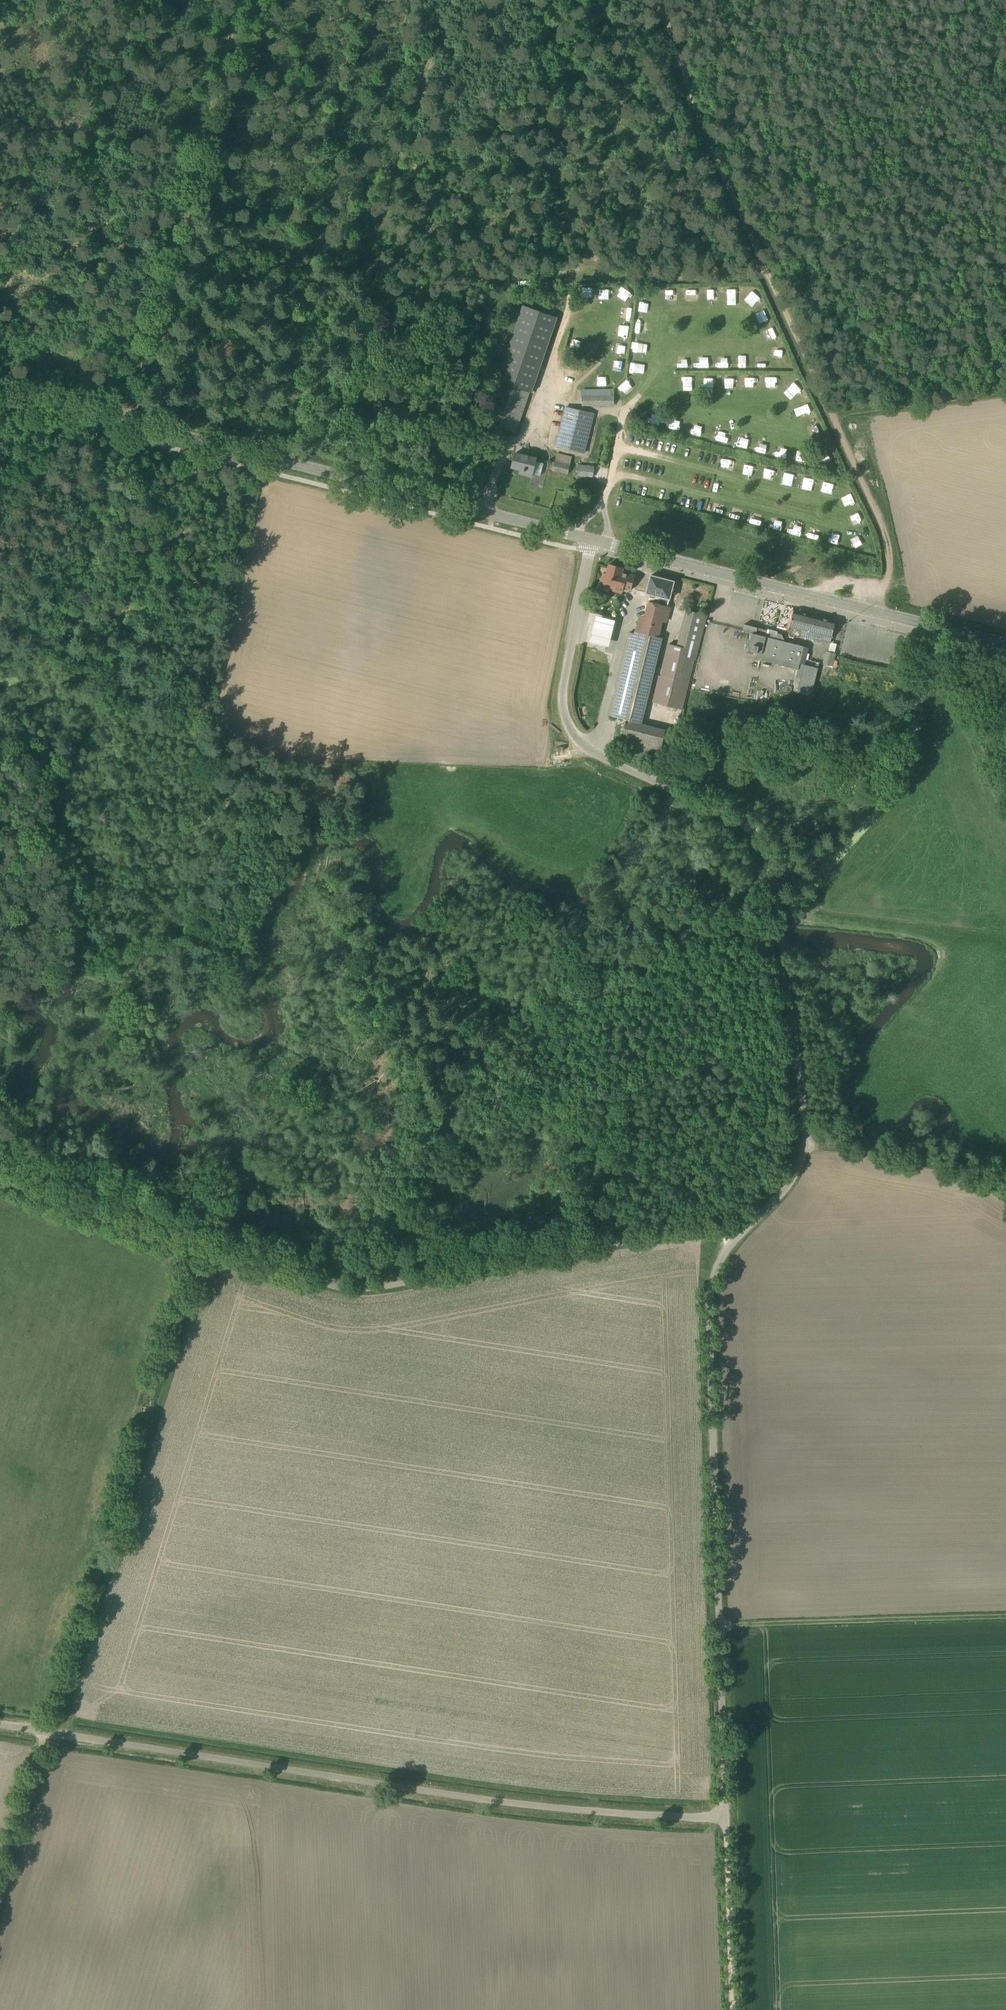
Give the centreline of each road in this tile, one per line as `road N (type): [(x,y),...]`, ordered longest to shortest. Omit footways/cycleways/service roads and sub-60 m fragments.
road 1 (unclassified): [(0,1725),(469,1797),(725,1821),(710,1295),(730,1244),(800,1166),(806,1120),(760,844),(596,754),(567,723),(562,691),(594,540)]
road 2 (track): [(0,1176),(361,1290),(745,1229)]
road 3 (secondary): [(594,540),(0,390)]
road 4 (track): [(202,1243),(46,1732)]
road 5 (track): [(123,436),(240,0)]
road 6 (track): [(871,621),(890,566),(886,533),(769,277)]
road 7 (secondary): [(912,620),(594,540)]
road 8 (track): [(769,277),(646,0)]
road 9 (track): [(1005,1617),(719,1625)]
road 10 (track): [(261,456),(229,570),(204,713)]
road 11 (track): [(204,713),(233,802),(204,925)]
road 12 (track): [(734,2009),(725,1821)]
road 13 (track): [(833,416),(1005,390)]
road 14 (track): [(0,1879),(46,1732)]

